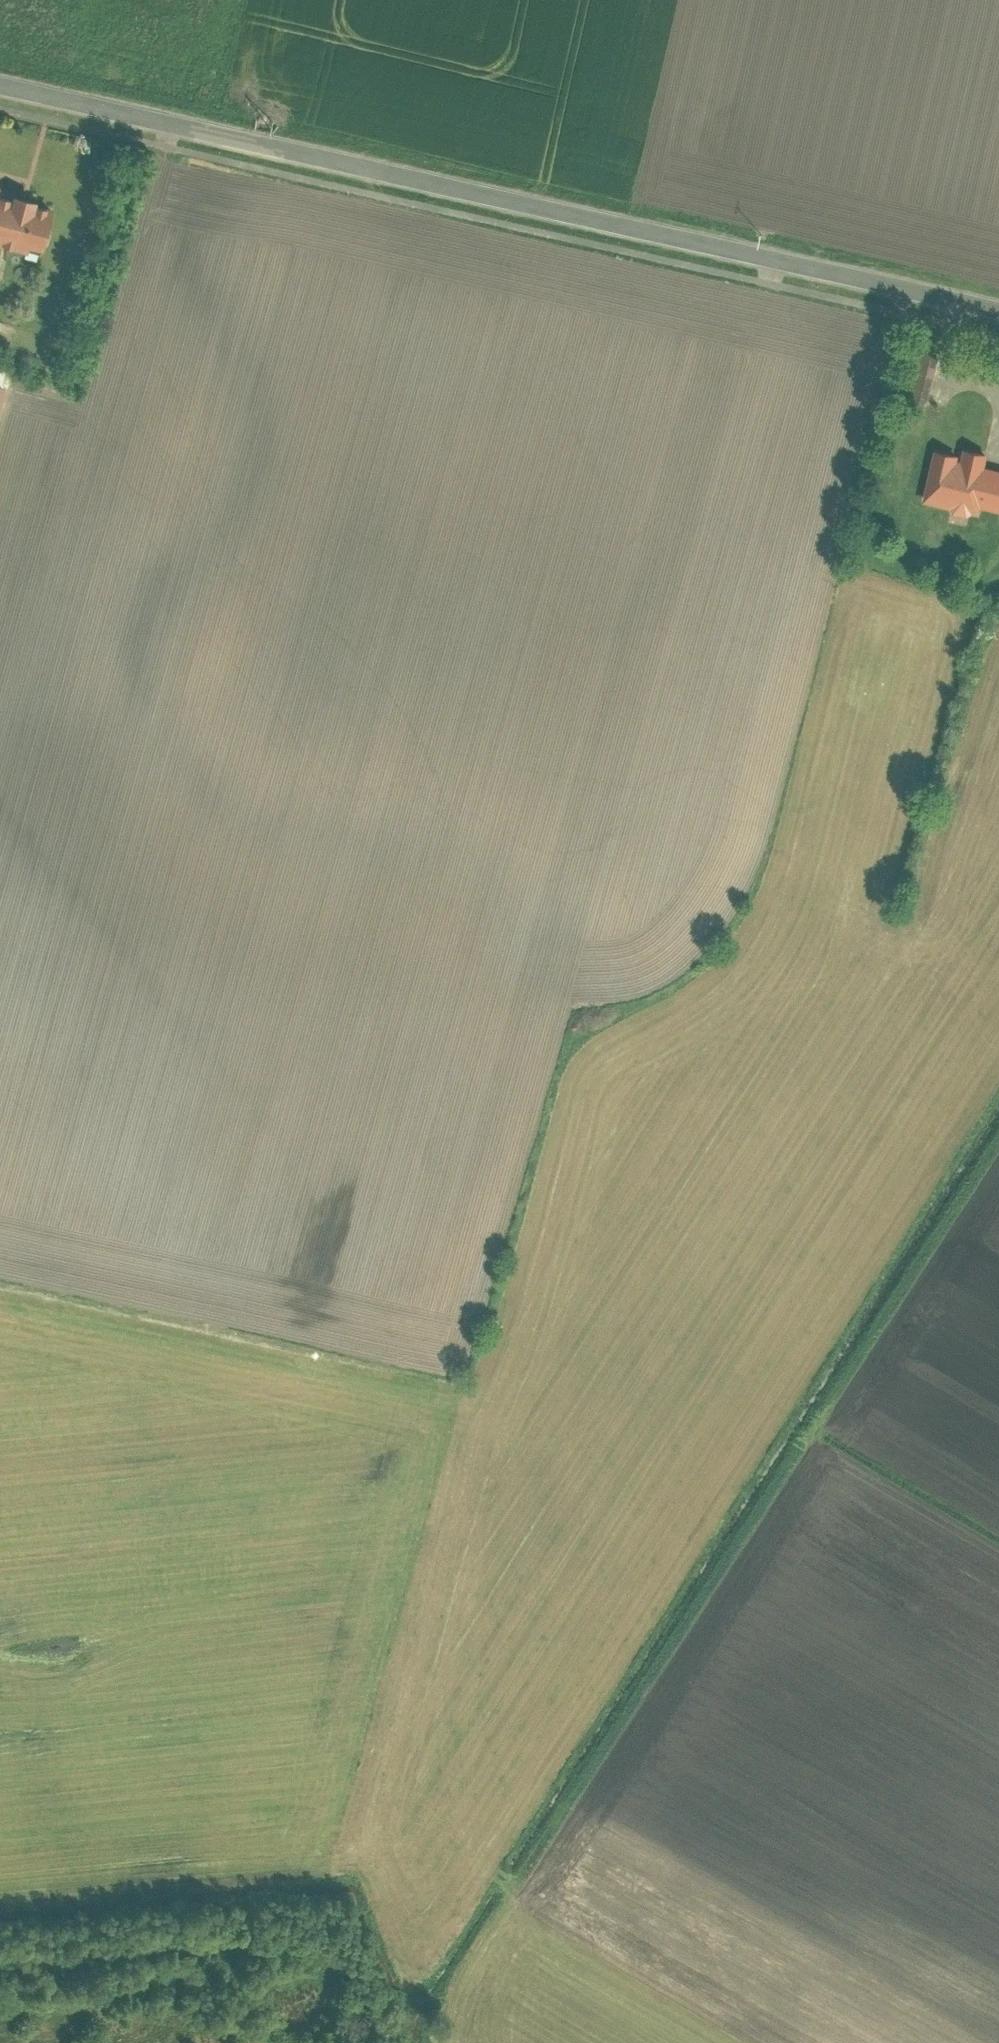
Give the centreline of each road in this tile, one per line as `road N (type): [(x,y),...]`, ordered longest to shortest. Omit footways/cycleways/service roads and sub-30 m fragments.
road 1 (tertiary): [(0,84),(998,310)]

